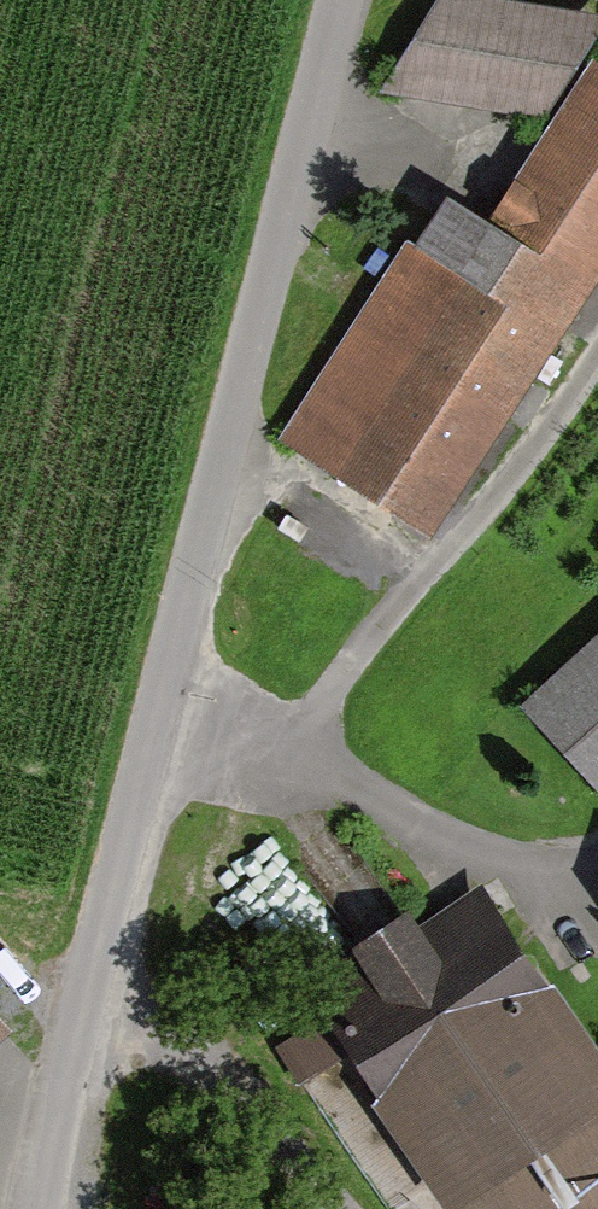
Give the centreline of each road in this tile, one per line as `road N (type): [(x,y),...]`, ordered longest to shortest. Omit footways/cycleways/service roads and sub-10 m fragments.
road 1 (unclassified): [(37,1208),(60,1078),(343,0)]
road 2 (track): [(149,765),(248,754),(325,694),(497,501),(597,353)]

